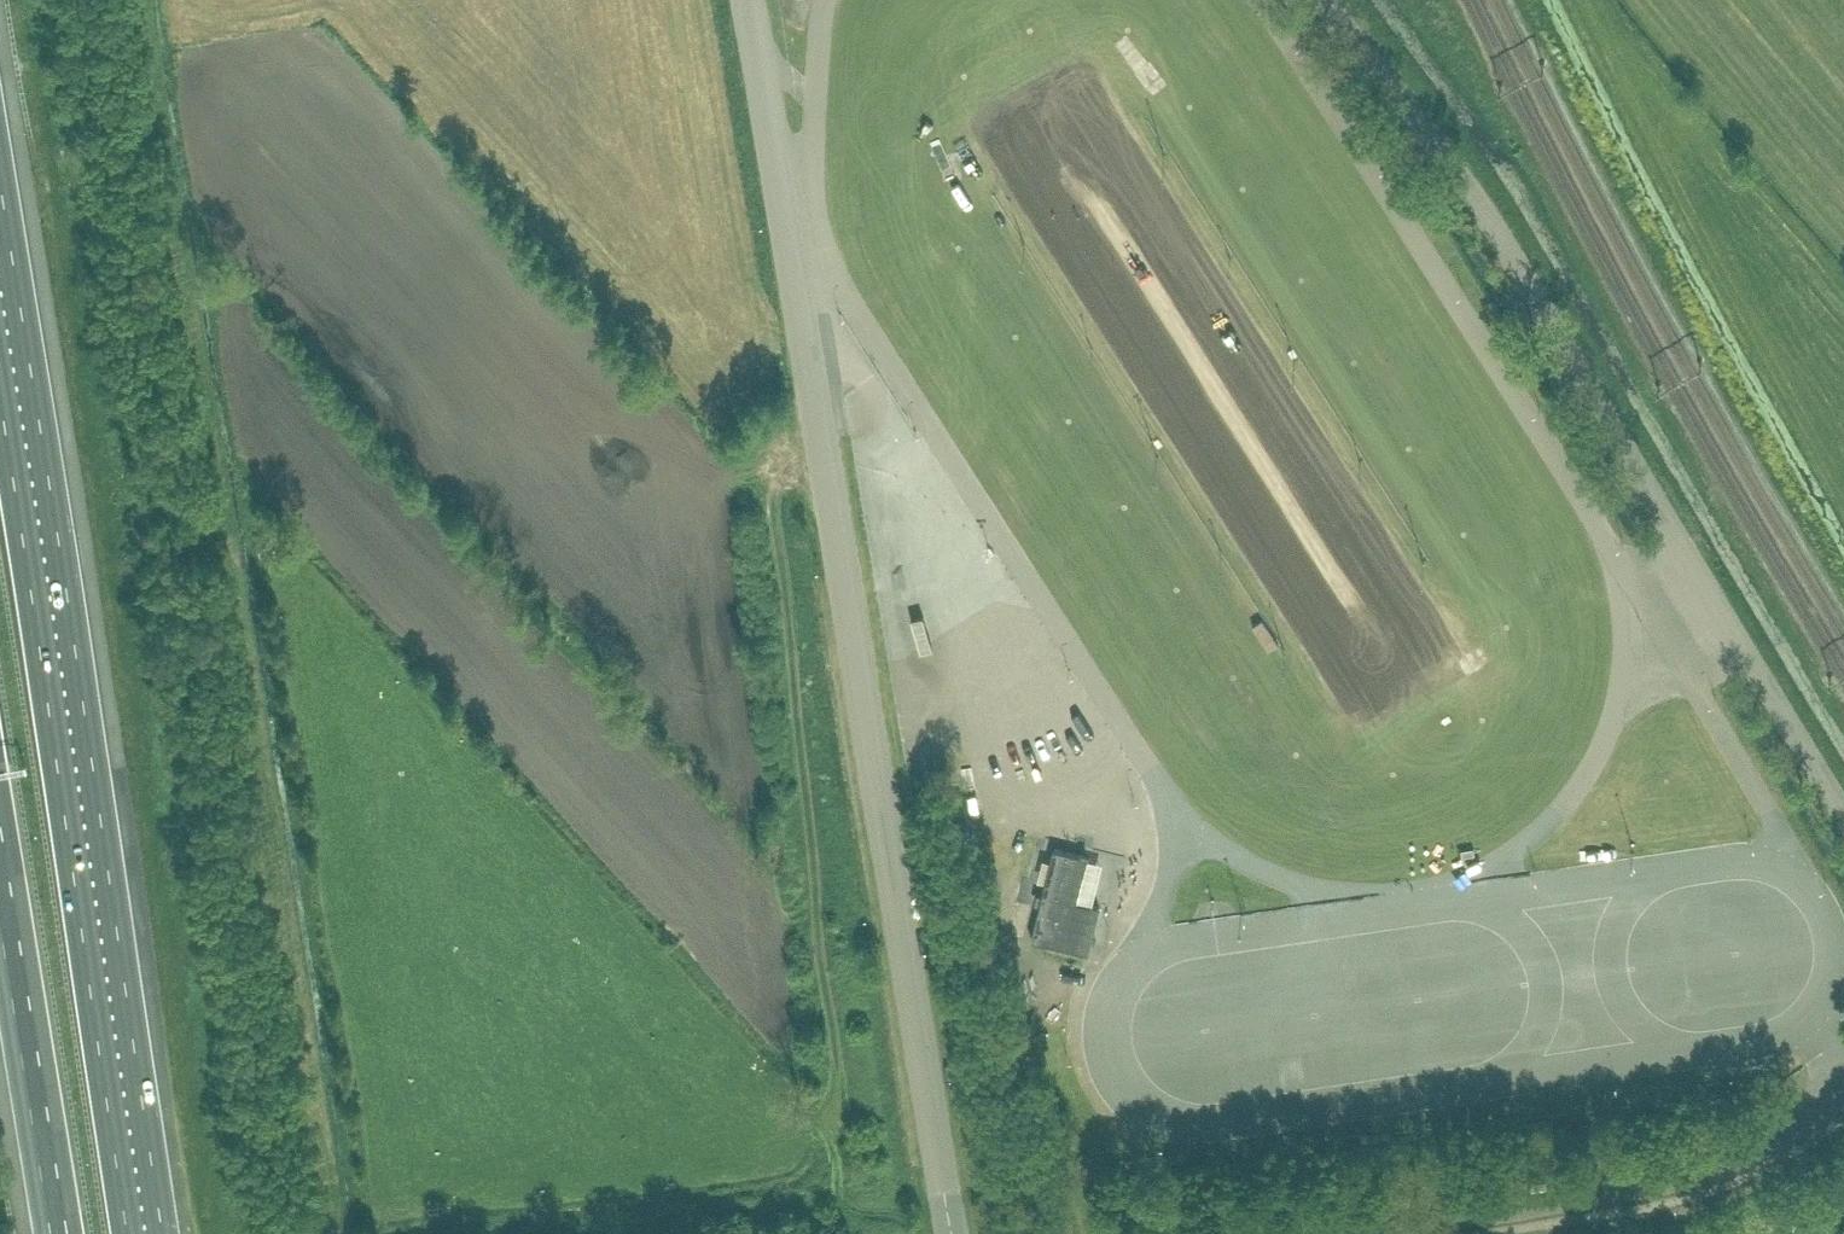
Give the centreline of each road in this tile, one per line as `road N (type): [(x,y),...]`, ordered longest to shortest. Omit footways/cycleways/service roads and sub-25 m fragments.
road 1 (unclassified): [(950,1233),(748,0)]
road 2 (unclassified): [(1843,809),(1517,262),(1326,0)]
road 3 (motorway): [(144,1233),(0,390)]
road 4 (unclassified): [(1342,1233),(1709,1169),(1843,1091)]
road 5 (motorway): [(0,868),(60,1233)]

